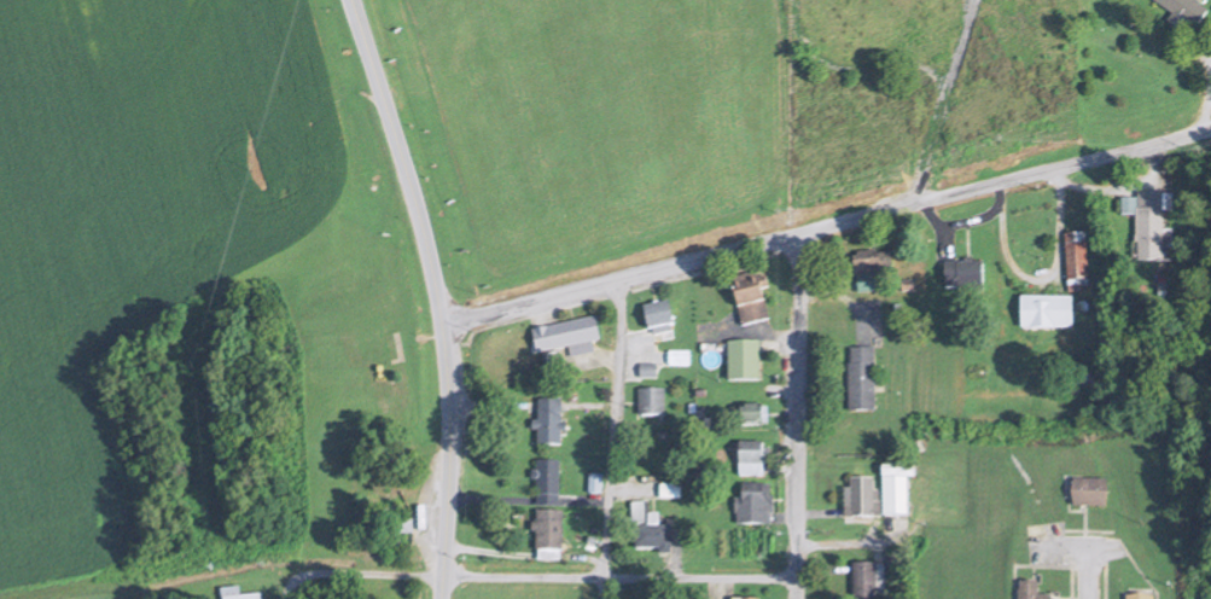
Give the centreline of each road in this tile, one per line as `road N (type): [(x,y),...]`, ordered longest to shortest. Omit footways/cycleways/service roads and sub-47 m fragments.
road 1 (residential): [(443,326),(1210,126)]
road 2 (secondary): [(435,598),(450,441),(443,326),(423,222),(354,0)]
road 3 (residential): [(796,578),(303,575)]
road 4 (residential): [(796,598),(800,234)]
road 5 (residential): [(623,279),(604,598)]

